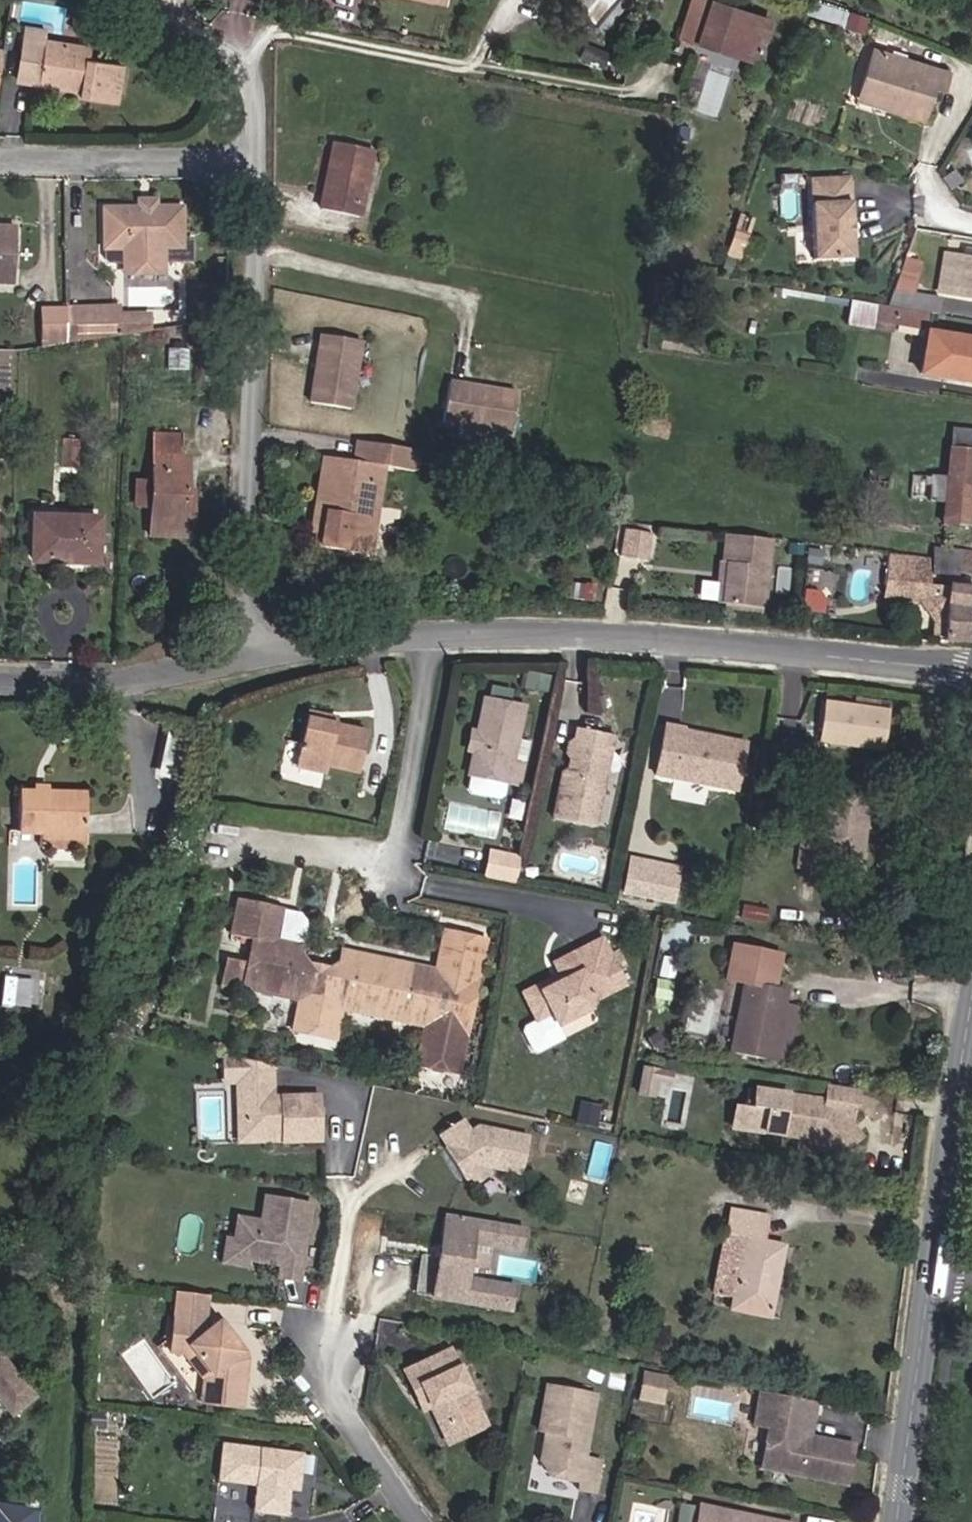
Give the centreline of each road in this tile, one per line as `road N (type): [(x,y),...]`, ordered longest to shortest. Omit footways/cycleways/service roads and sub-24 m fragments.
road 1 (residential): [(971,673),(603,638),(439,641)]
road 2 (unclassified): [(264,663),(266,147)]
road 3 (unclassified): [(250,67),(279,31),(667,100)]
road 4 (tertiary): [(933,1283),(971,1009)]
road 5 (residential): [(264,663),(151,690),(0,699)]
road 6 (unclassified): [(0,159),(214,156),(266,147)]
road 7 (unclassified): [(439,641),(402,884)]
road 8 (tertiary): [(898,1521),(933,1283)]
road 9 (residential): [(416,1521),(342,1404),(319,1331)]
road 10 (residential): [(439,641),(348,644),(264,663)]
road 11 (unclassified): [(123,0),(250,67)]

